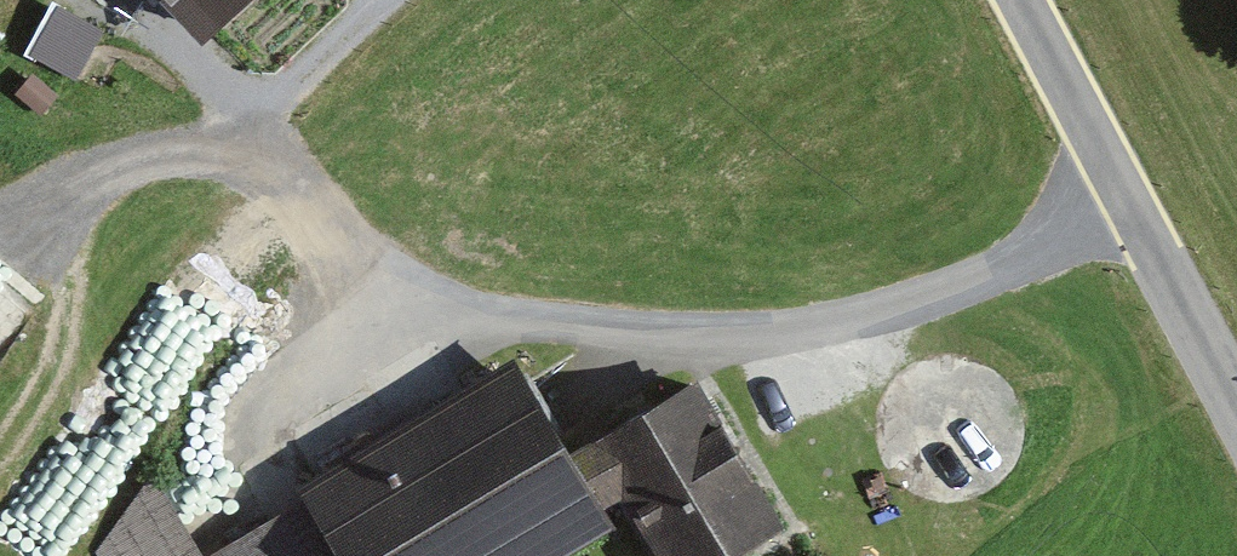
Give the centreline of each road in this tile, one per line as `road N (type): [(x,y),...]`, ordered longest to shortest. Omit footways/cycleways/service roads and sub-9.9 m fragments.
road 1 (track): [(227,133),(370,281),(457,319),(611,333),(782,337),(915,303),(1123,204)]
road 2 (unclassified): [(1236,417),(1012,0)]
road 3 (track): [(403,0),(294,91),(227,133),(41,179),(0,204)]

